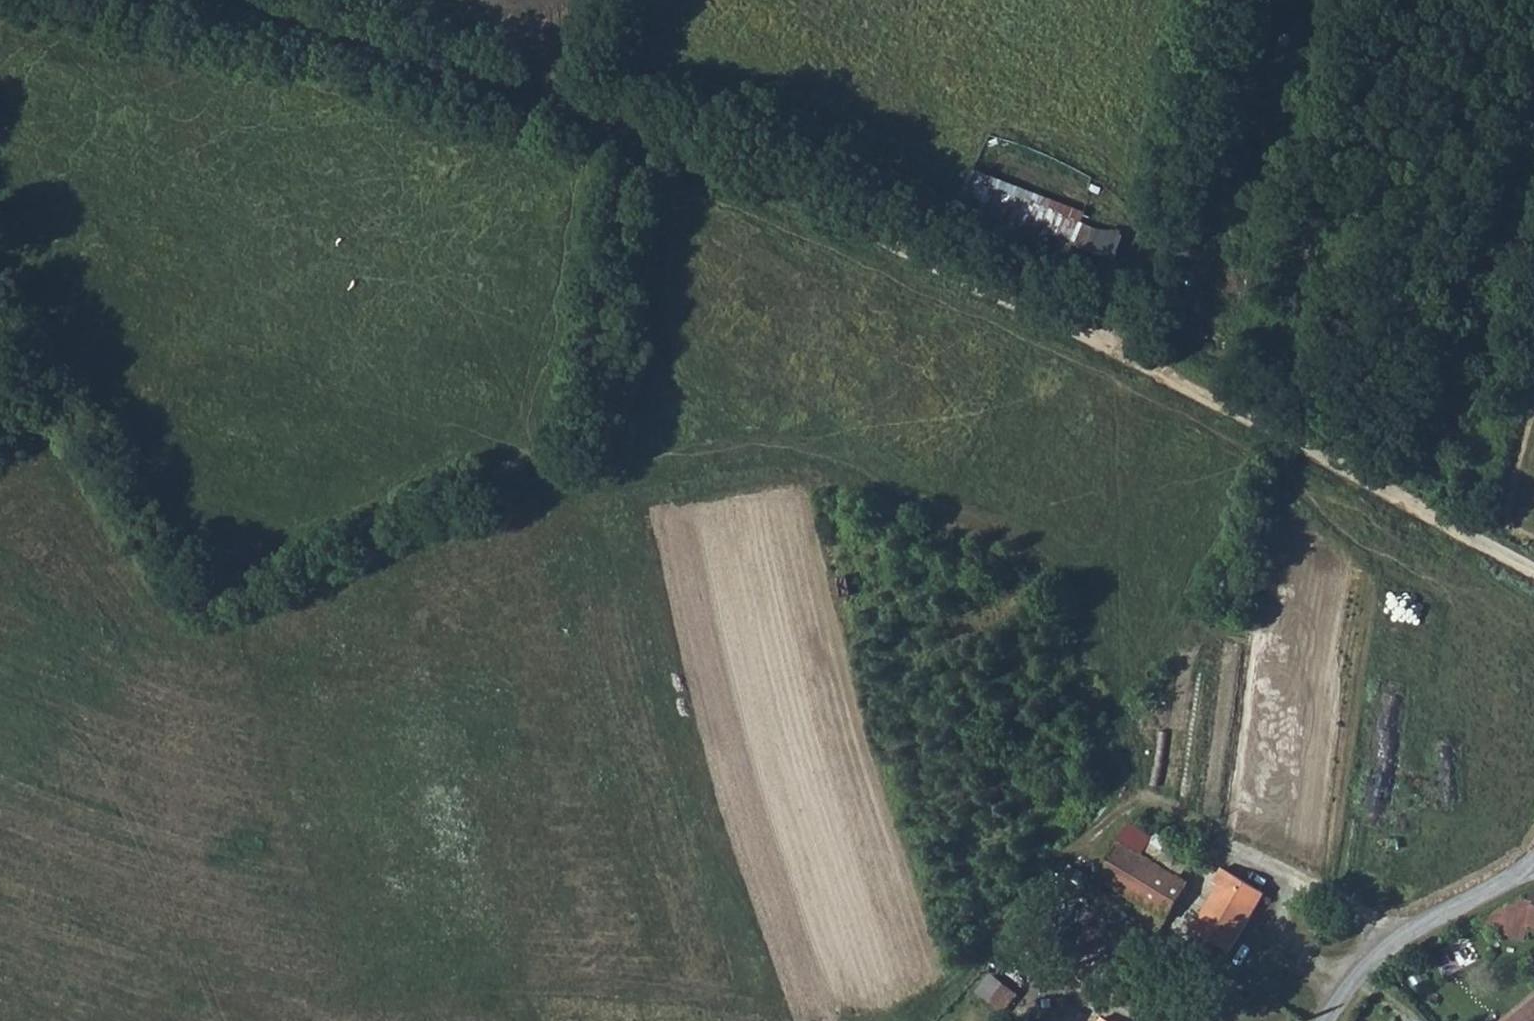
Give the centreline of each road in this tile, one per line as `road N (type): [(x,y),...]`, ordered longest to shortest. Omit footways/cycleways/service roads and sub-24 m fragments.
road 1 (track): [(211,0),(585,113),(782,195),(1109,345),(1533,575)]
road 2 (residential): [(1329,1020),(1391,944),(1533,871)]

